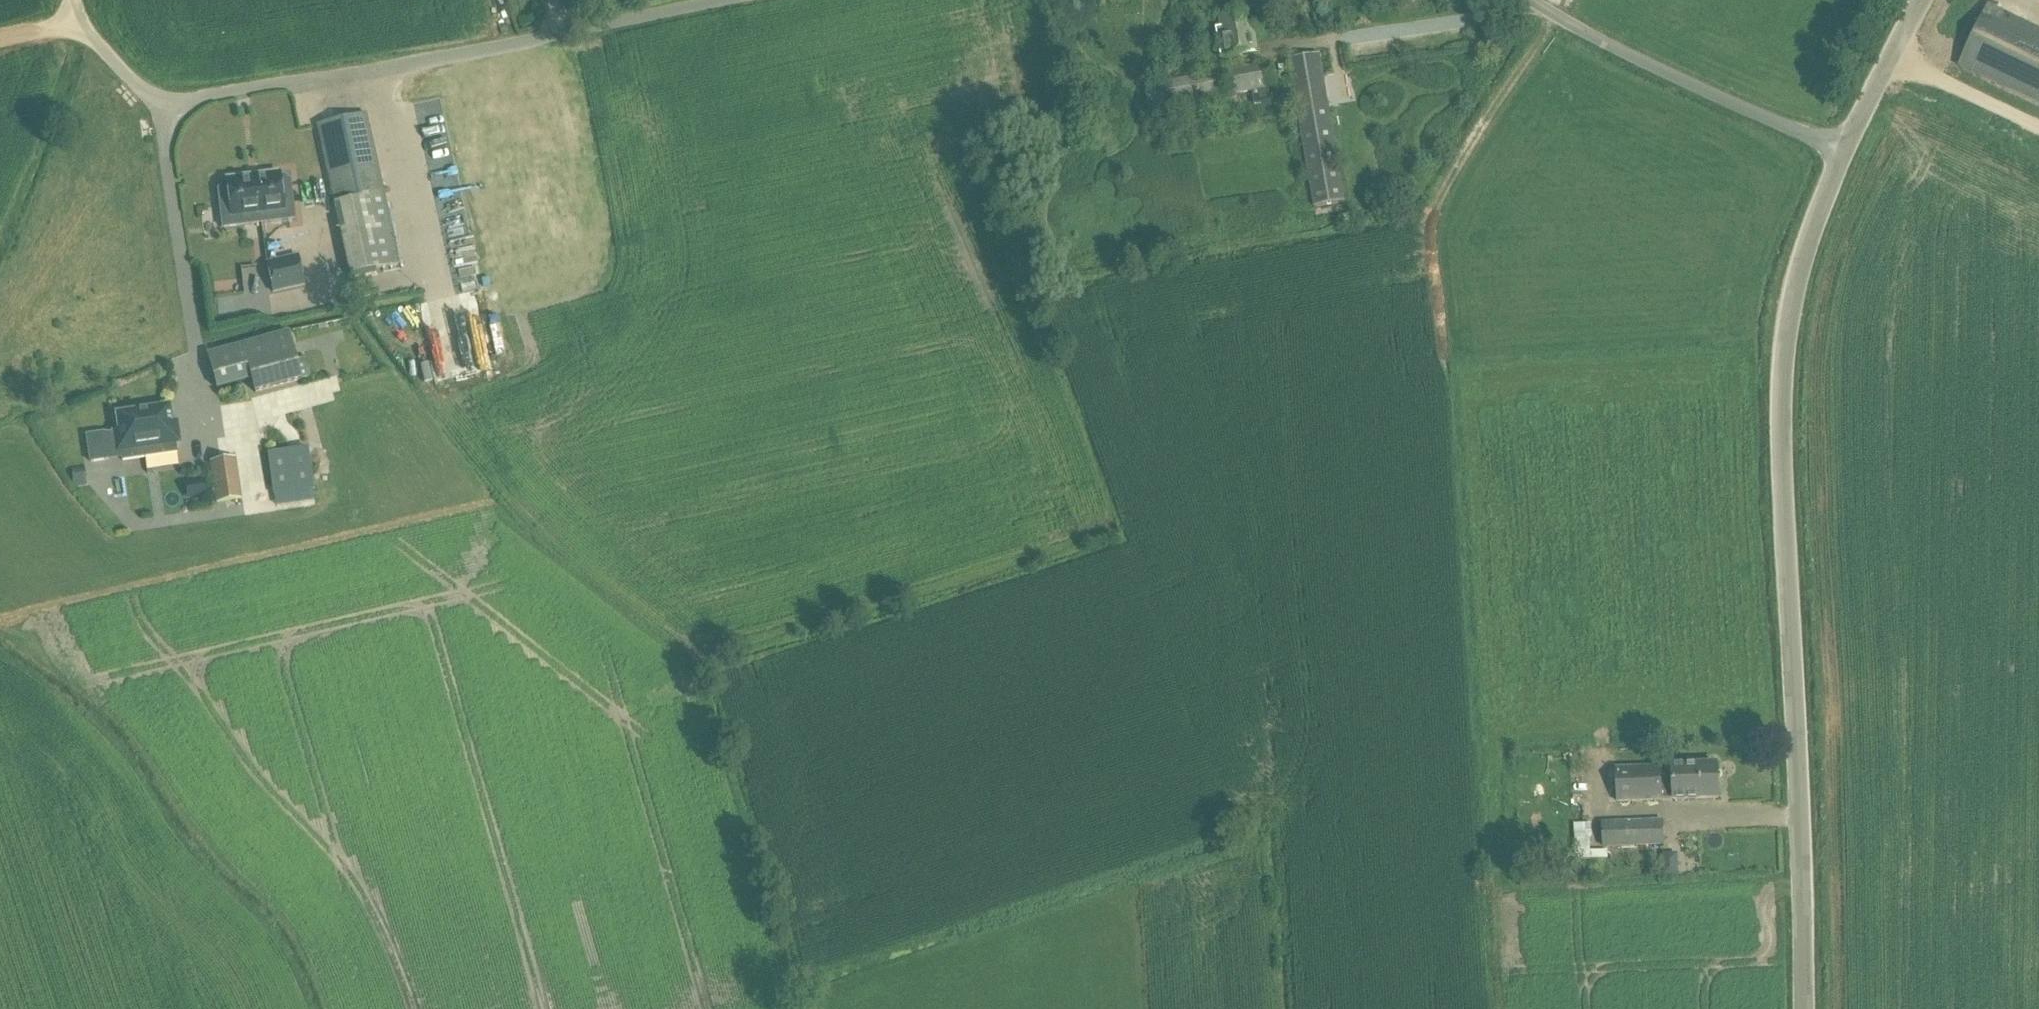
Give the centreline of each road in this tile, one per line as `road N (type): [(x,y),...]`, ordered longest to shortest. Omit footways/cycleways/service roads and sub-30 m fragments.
road 1 (unclassified): [(1801,1008),(1801,826),(1779,354),(1790,287),(1845,149)]
road 2 (unclassified): [(719,0),(169,104),(135,87),(84,19)]
road 3 (unclassified): [(1845,149),(1532,0)]
road 4 (unclassified): [(1845,149),(1924,0)]

